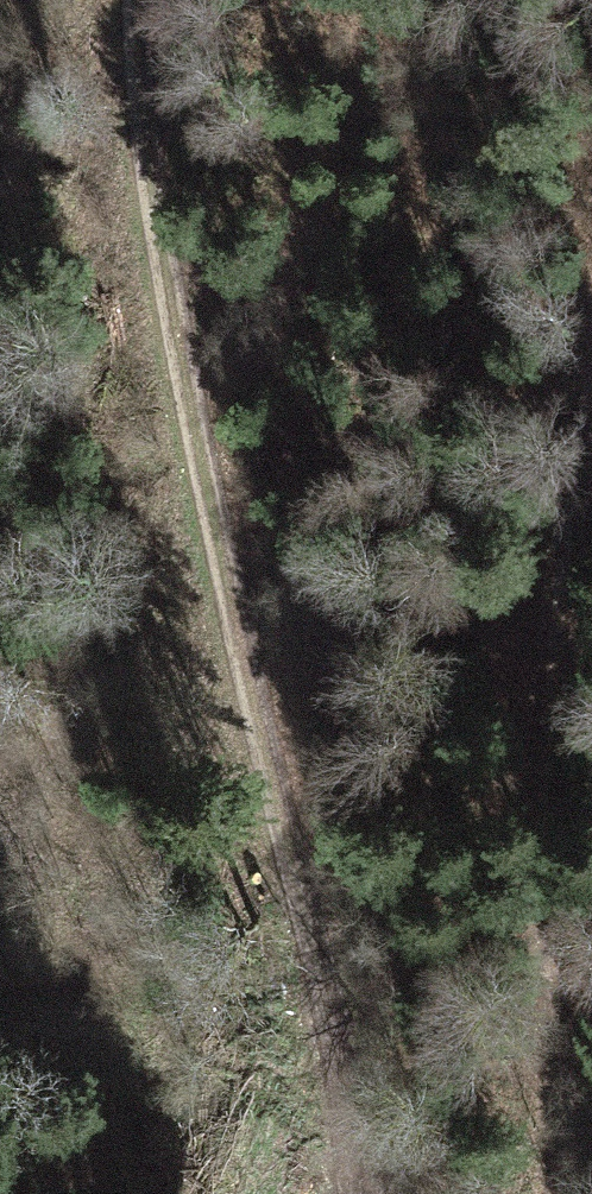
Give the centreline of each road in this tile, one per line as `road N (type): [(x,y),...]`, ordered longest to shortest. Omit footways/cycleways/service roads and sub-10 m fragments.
road 1 (track): [(134,0),(137,97),(348,1193)]
road 2 (track): [(576,1193),(549,845),(564,523),(591,379)]

